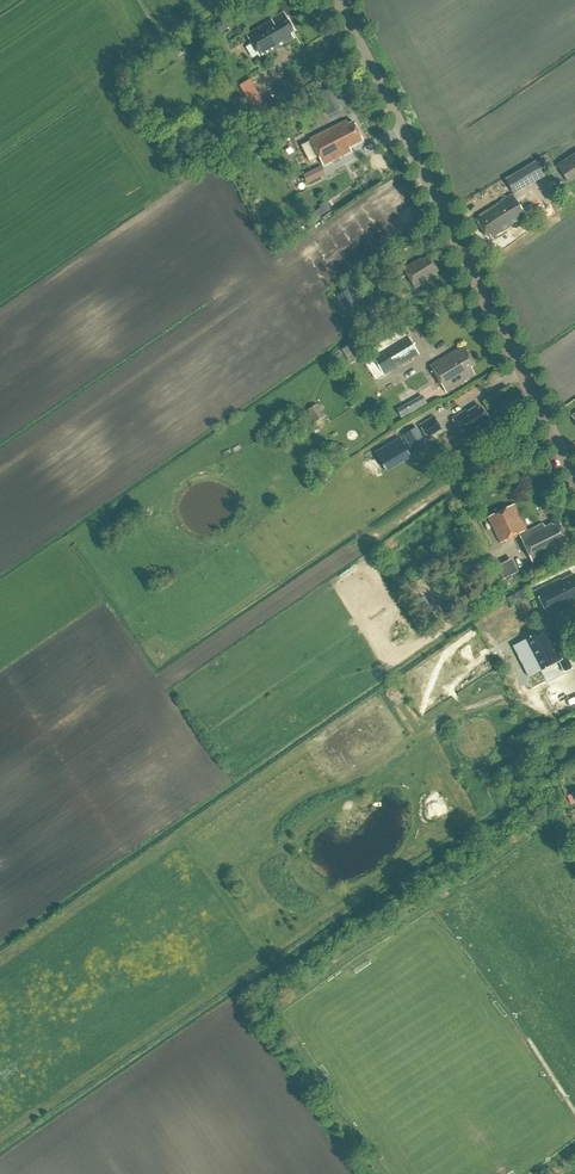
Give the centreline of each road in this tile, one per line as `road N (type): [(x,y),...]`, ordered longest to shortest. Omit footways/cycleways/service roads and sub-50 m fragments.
road 1 (tertiary): [(574,482),(339,0)]

